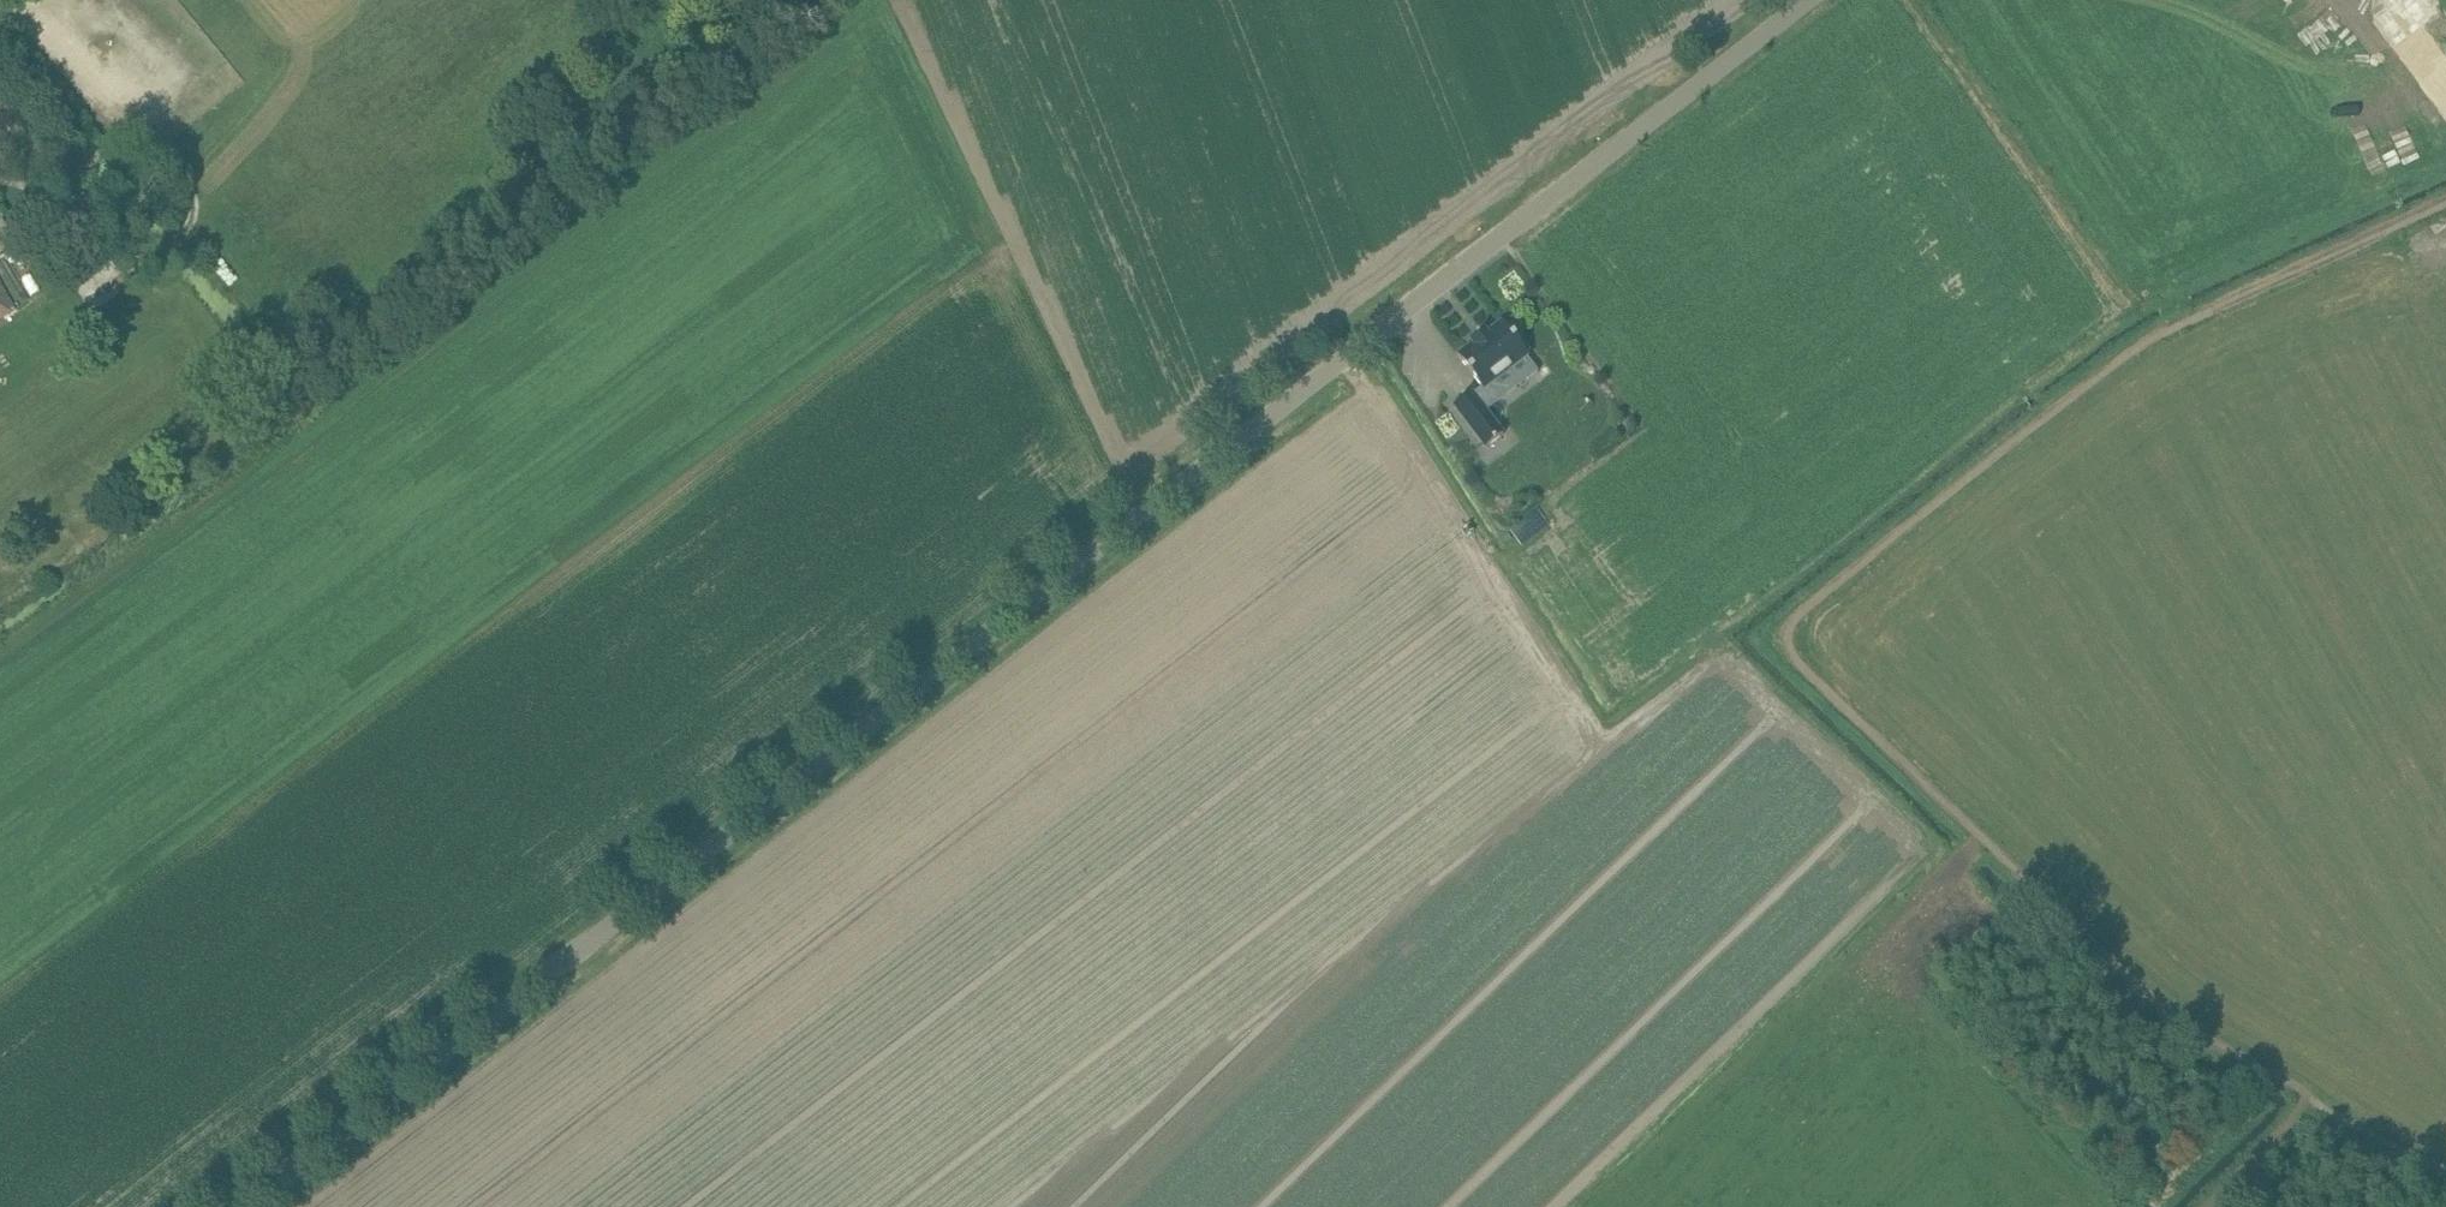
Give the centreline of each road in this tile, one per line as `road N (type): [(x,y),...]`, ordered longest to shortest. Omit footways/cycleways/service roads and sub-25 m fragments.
road 1 (unclassified): [(244,1206),(1807,0)]
road 2 (track): [(2445,206),(2131,358),(1794,623),(1790,642),(1808,680),(2198,1035),(2445,1172)]

